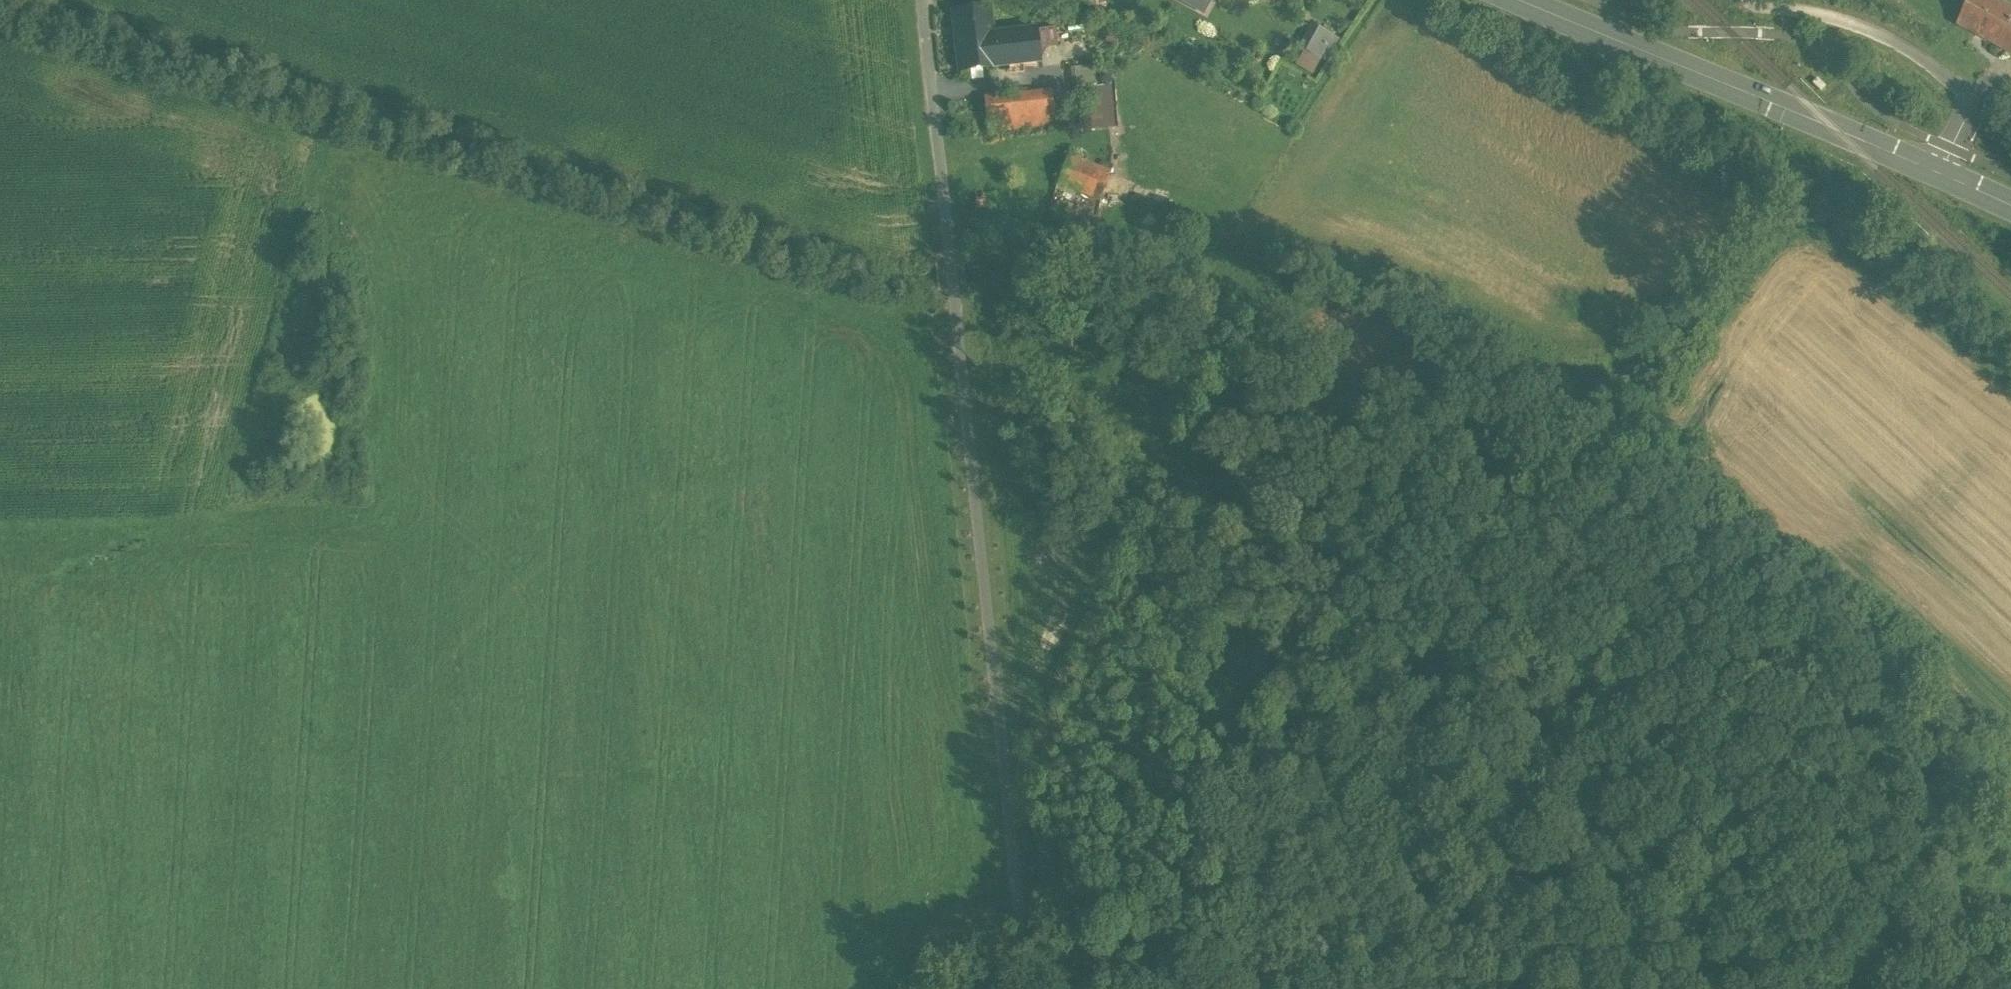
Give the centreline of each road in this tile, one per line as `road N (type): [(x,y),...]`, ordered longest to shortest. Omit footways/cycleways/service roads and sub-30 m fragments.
road 1 (secondary): [(1519,0),(2010,207)]

